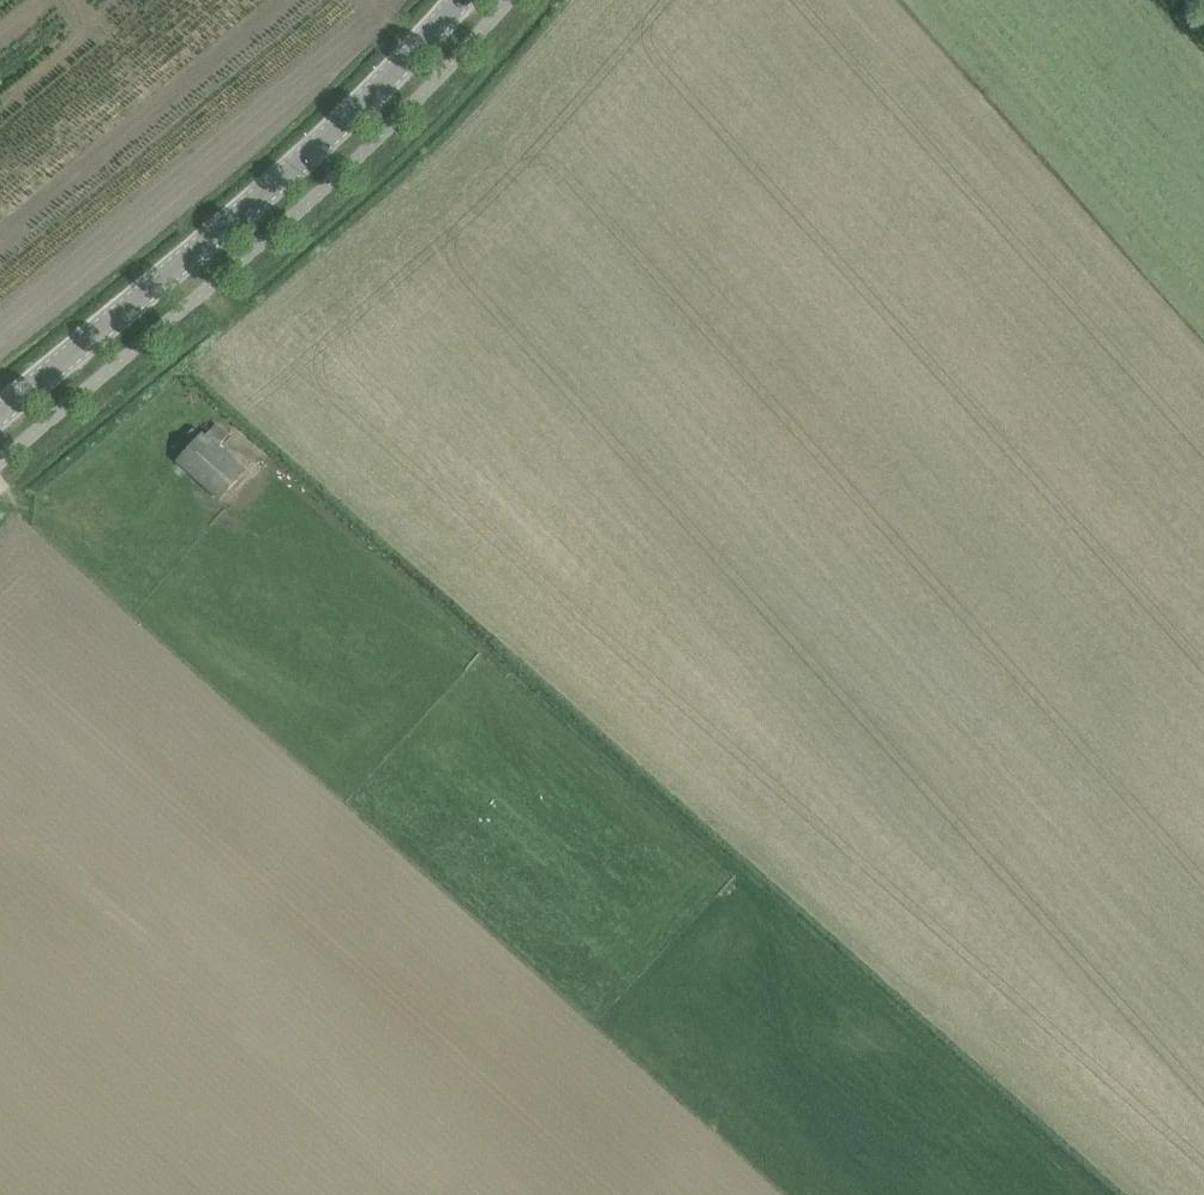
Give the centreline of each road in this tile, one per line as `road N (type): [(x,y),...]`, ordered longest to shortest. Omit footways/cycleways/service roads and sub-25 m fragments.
road 1 (tertiary): [(0,414),(288,175),(463,0)]

